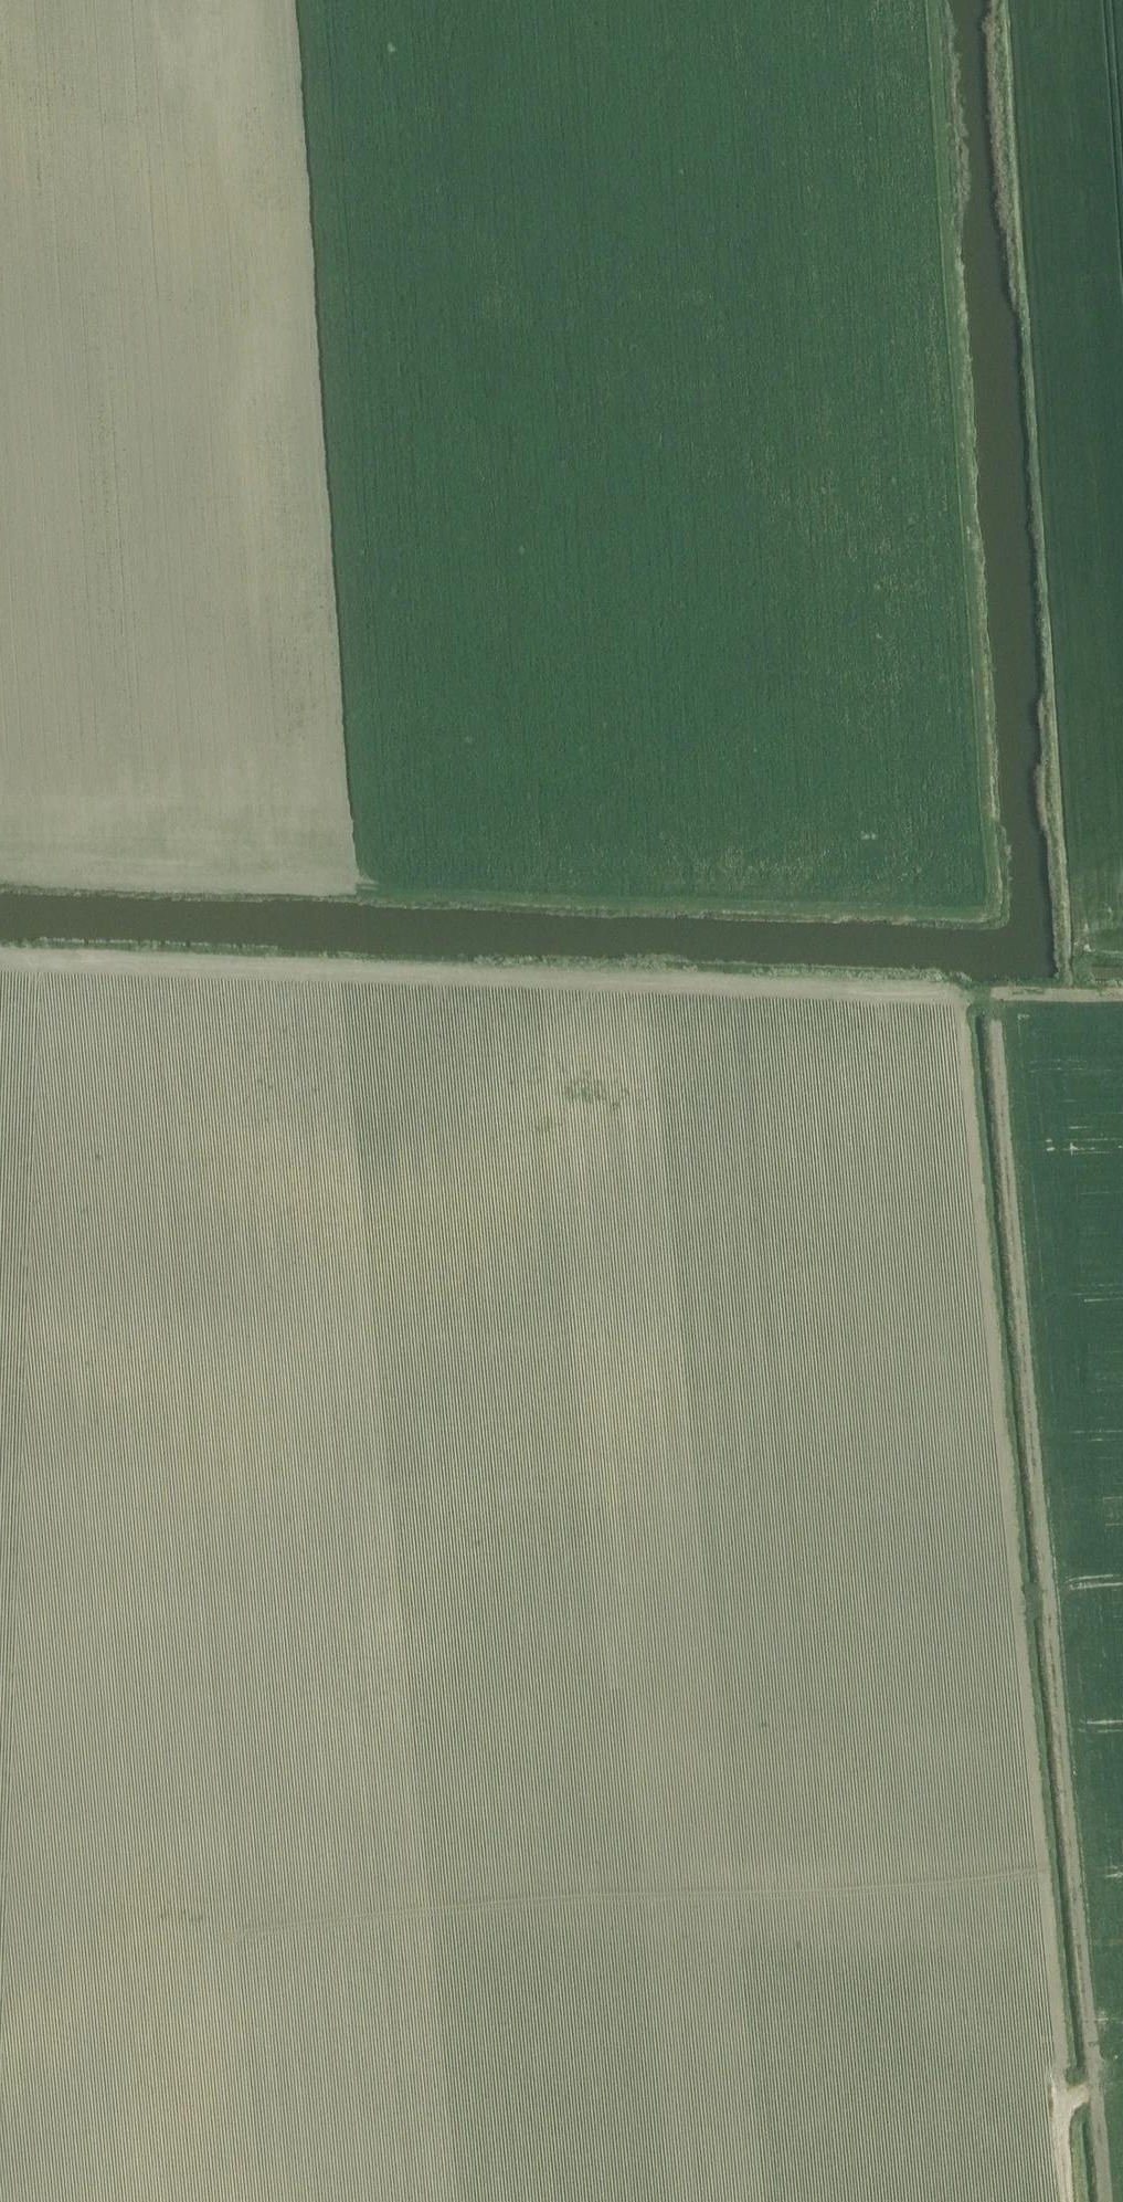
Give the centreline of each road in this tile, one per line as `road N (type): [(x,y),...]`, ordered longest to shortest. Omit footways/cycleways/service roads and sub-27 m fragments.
road 1 (track): [(1005,0),(1071,993),(951,991),(1070,2201)]

